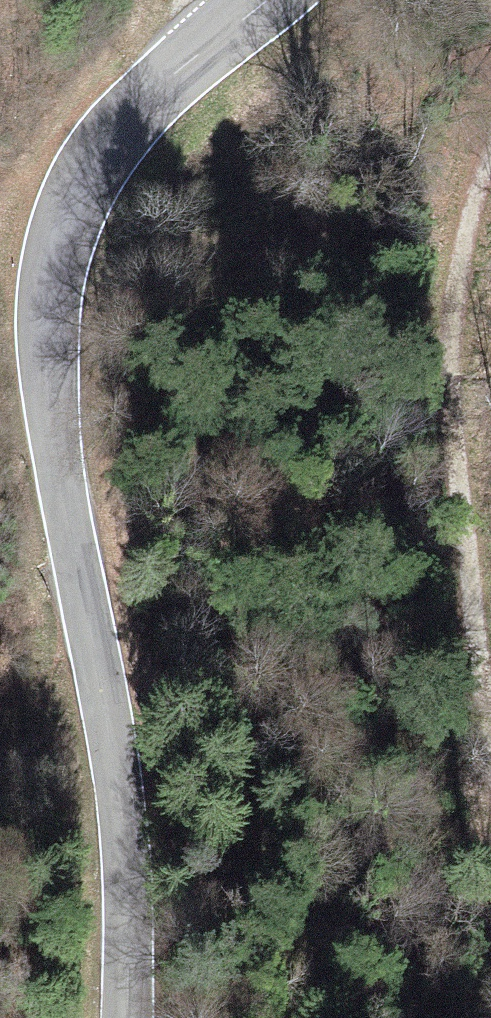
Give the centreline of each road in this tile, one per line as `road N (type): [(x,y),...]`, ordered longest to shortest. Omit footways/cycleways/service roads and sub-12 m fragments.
road 1 (secondary): [(262,0),(119,133),(68,224),(56,274),(50,398),(123,810),(128,1017)]
road 2 (track): [(490,183),(465,245),(453,301),(451,393),(459,523),(490,672)]

